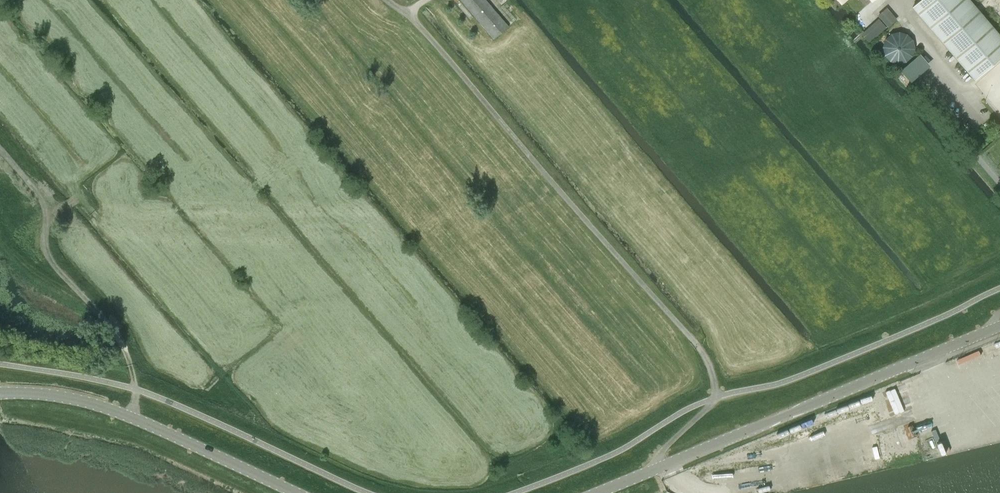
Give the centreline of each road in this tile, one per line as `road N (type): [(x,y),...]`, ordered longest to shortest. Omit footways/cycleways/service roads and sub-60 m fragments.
road 1 (tertiary): [(598,492),(990,330)]
road 2 (tertiary): [(0,394),(96,404),(297,492)]

